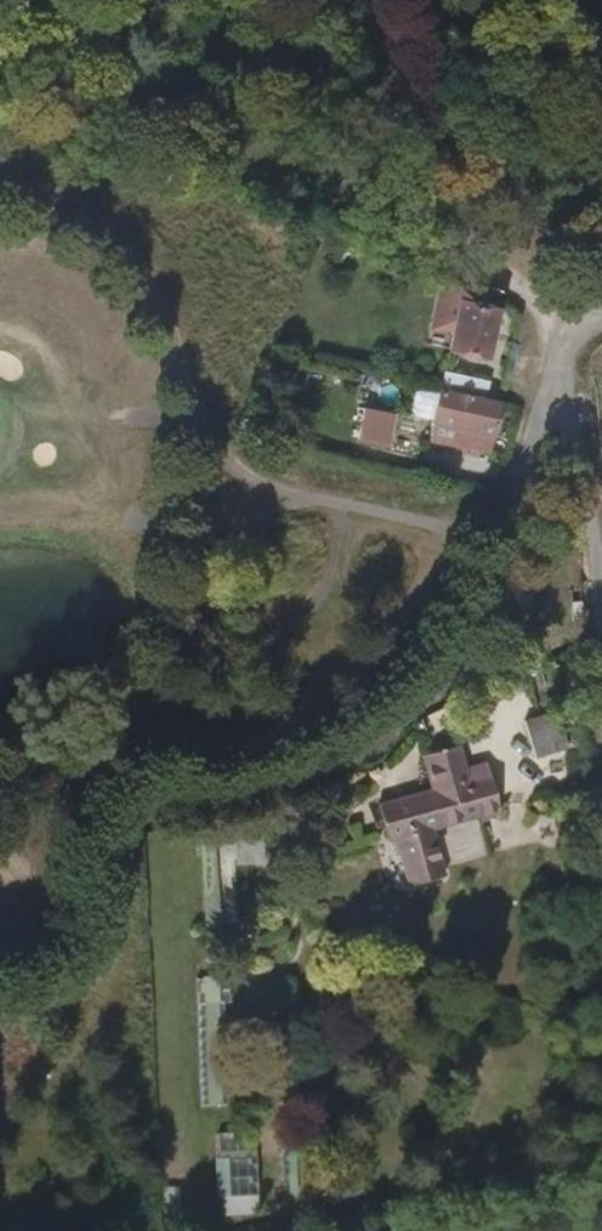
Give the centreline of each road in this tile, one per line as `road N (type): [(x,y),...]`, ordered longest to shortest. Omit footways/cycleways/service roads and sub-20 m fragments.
road 1 (unclassified): [(562,448),(449,649),(405,709),(350,756),(224,794)]
road 2 (unclassified): [(601,758),(562,448)]
road 3 (unclassified): [(562,448),(557,358),(570,330),(601,308)]

